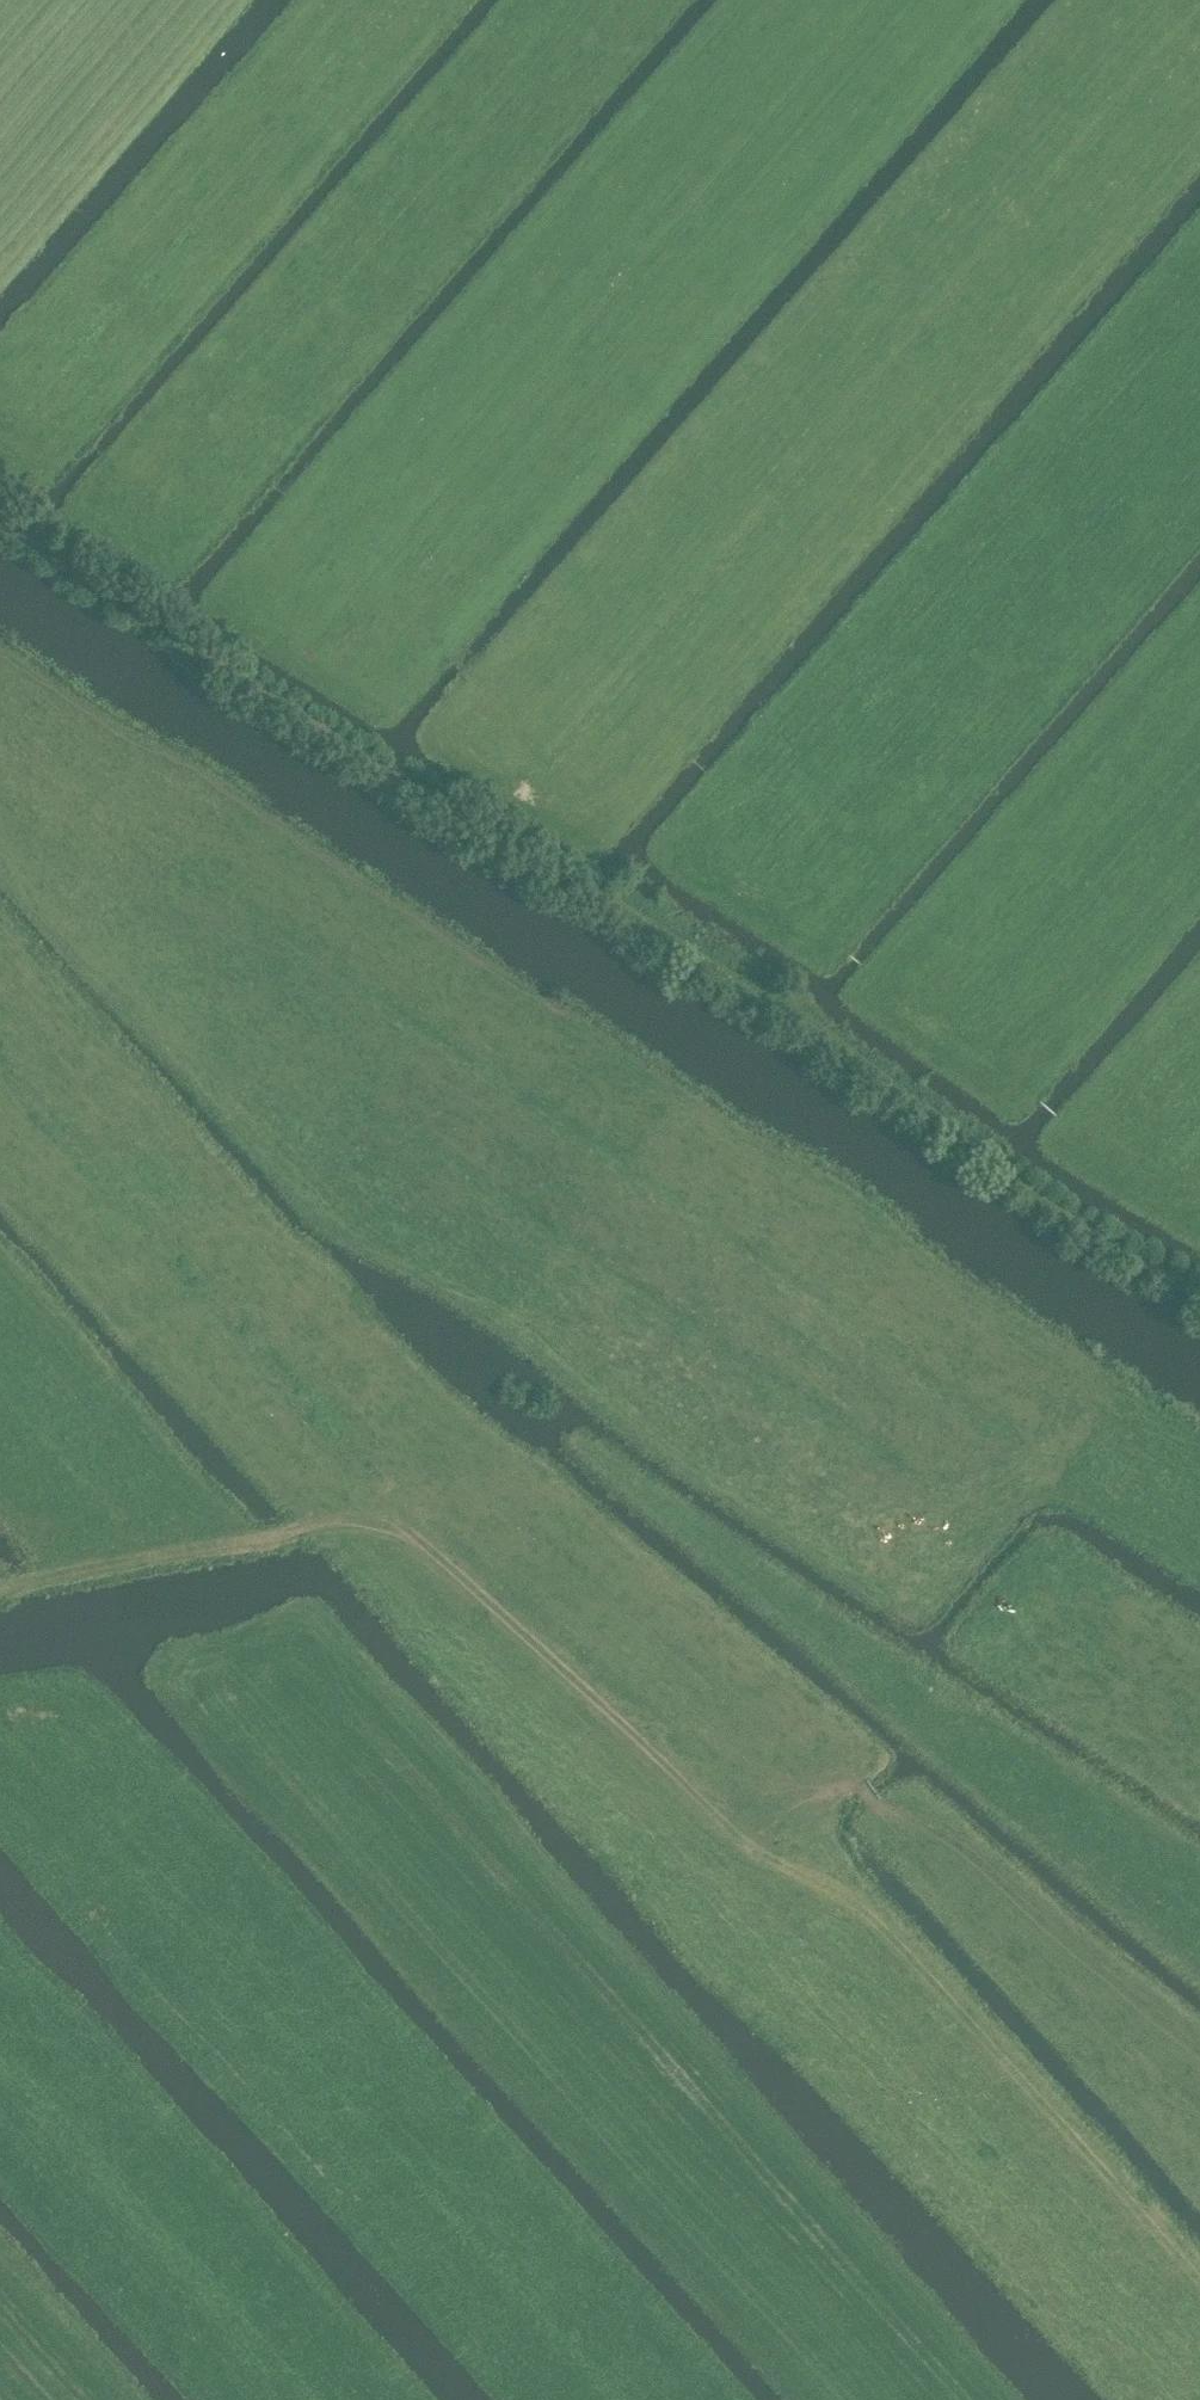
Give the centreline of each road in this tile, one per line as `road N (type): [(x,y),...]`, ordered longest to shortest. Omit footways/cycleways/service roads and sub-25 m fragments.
road 1 (track): [(0,1589),(344,1516),(386,1520),(422,1541),(749,1843),(826,1885),(882,1930),(1199,2284)]

